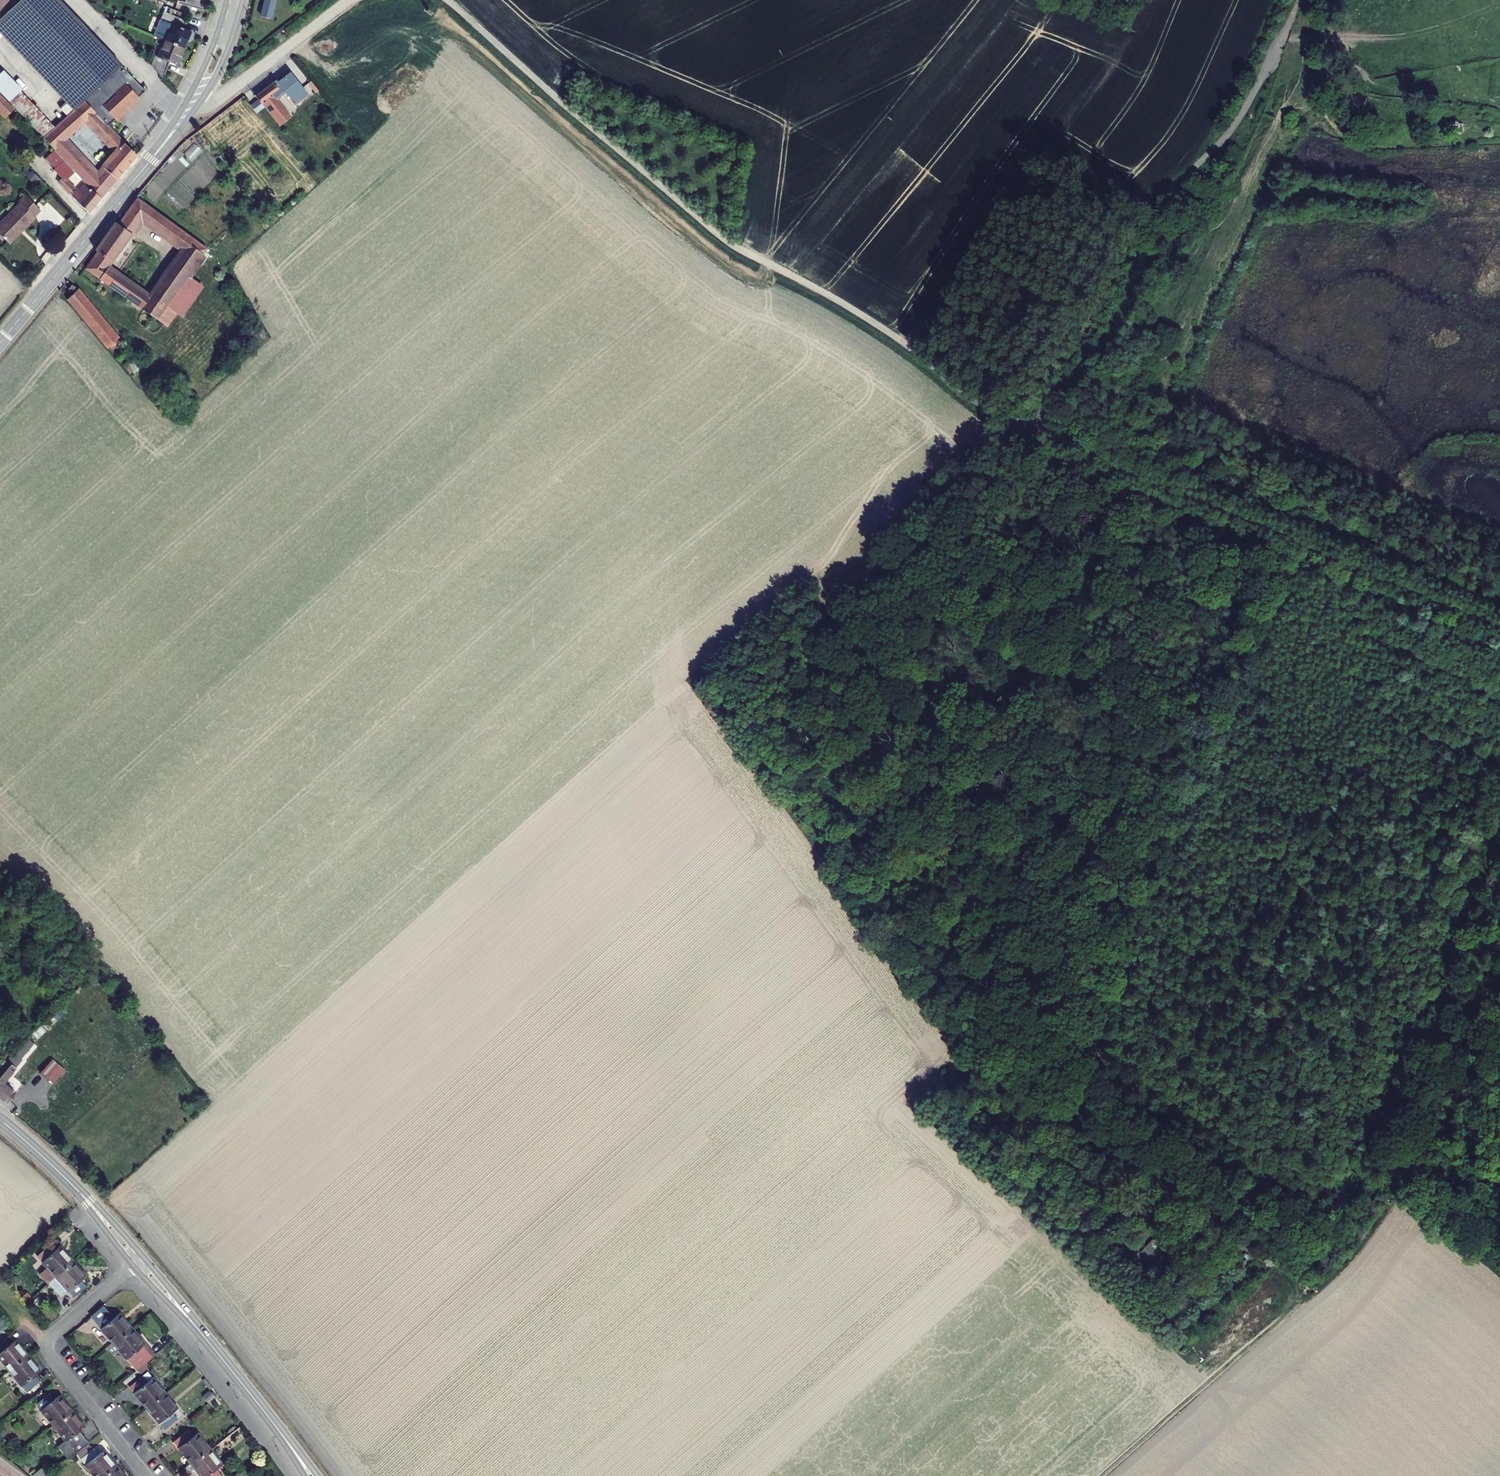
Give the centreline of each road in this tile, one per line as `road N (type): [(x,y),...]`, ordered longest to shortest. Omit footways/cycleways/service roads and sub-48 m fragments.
road 1 (track): [(1102,1475),(1295,1303),(1294,1281),(1232,1242)]
road 2 (residential): [(132,1265),(48,1344),(147,1475)]
road 3 (tertiary): [(0,343),(138,176)]
road 4 (tertiary): [(227,0),(197,81),(138,176)]
road 5 (residential): [(348,0),(198,106)]

